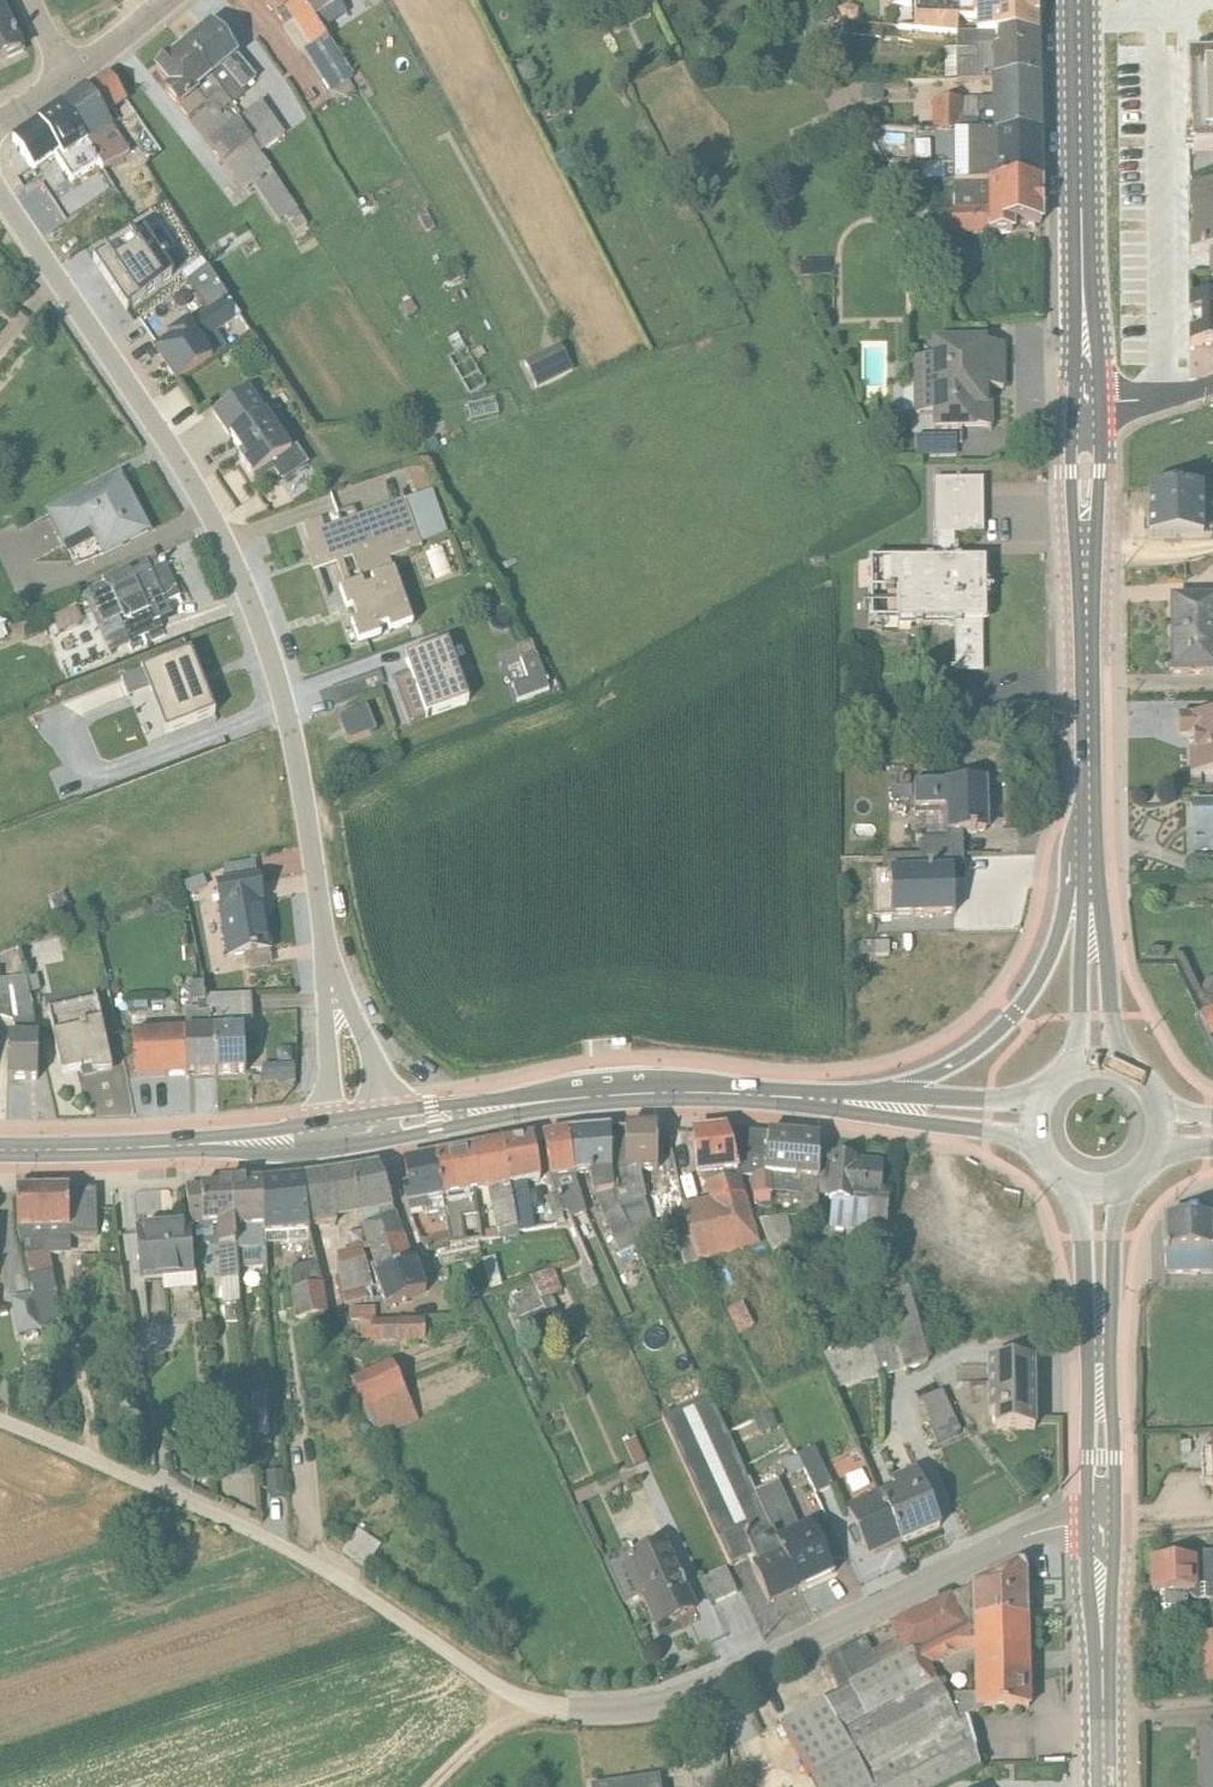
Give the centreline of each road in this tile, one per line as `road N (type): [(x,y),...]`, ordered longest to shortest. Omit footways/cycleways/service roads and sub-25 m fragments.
road 1 (unclassified): [(0,1423),(283,1544),(469,1669),(559,1710),(612,1715),(669,1703),(1029,1536),(1099,1529)]
road 2 (residential): [(327,958),(286,713),(215,523),(0,194)]
road 3 (primary): [(1085,407),(1089,870)]
road 4 (primary): [(1078,0),(1085,407)]
road 5 (unclassified): [(1168,395),(1163,39)]
road 6 (primary): [(1089,870),(1046,966),(1013,1016),(951,1067),(895,1095)]
road 7 (primary): [(563,1101),(676,1092),(836,1103)]
road 8 (primary): [(1103,1786),(1099,1529)]
road 9 (primary): [(1070,1188),(1100,1402)]
road 10 (primary): [(1100,1402),(1119,1189)]
road 11 (primary): [(836,1103),(1031,1142)]
road 12 (primary): [(1118,1062),(1089,870)]
road 13 (primary): [(1089,870),(1076,1063)]
road 14 (primary): [(386,1143),(563,1101)]
road 15 (primary): [(0,1153),(180,1147)]
road 16 (primary): [(563,1101),(388,1110)]
road 17 (residential): [(388,1110),(327,958)]
road 18 (residential): [(327,958),(324,1120)]
road 19 (primary): [(180,1147),(332,1151)]
road 20 (primary): [(324,1120),(180,1147)]
road 21 (primary): [(1036,1098),(895,1095)]
road 22 (residential): [(64,81),(164,0)]
road 23 (primary): [(1099,1529),(1100,1402)]
road 24 (track): [(430,1786),(510,1692)]

